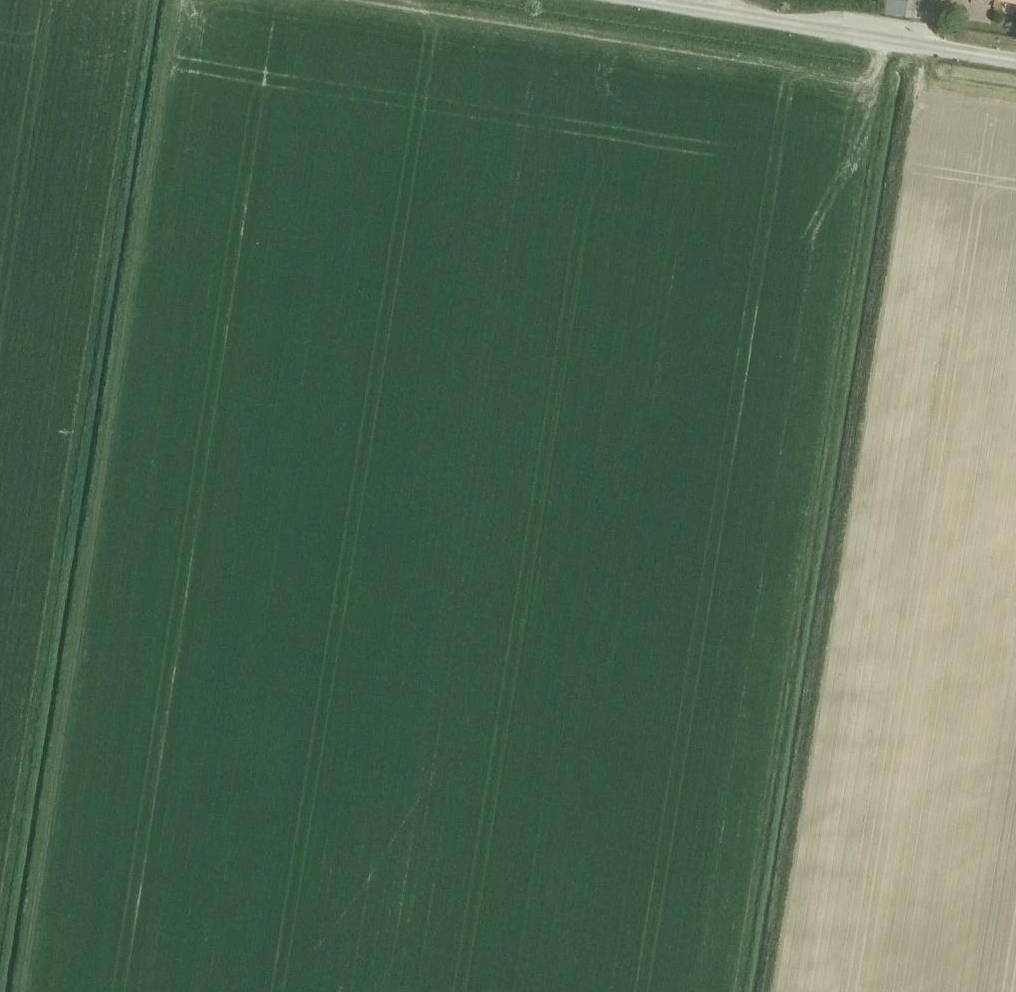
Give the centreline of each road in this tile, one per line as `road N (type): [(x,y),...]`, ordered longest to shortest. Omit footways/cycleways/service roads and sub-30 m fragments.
road 1 (tertiary): [(639,0),(1015,59)]

